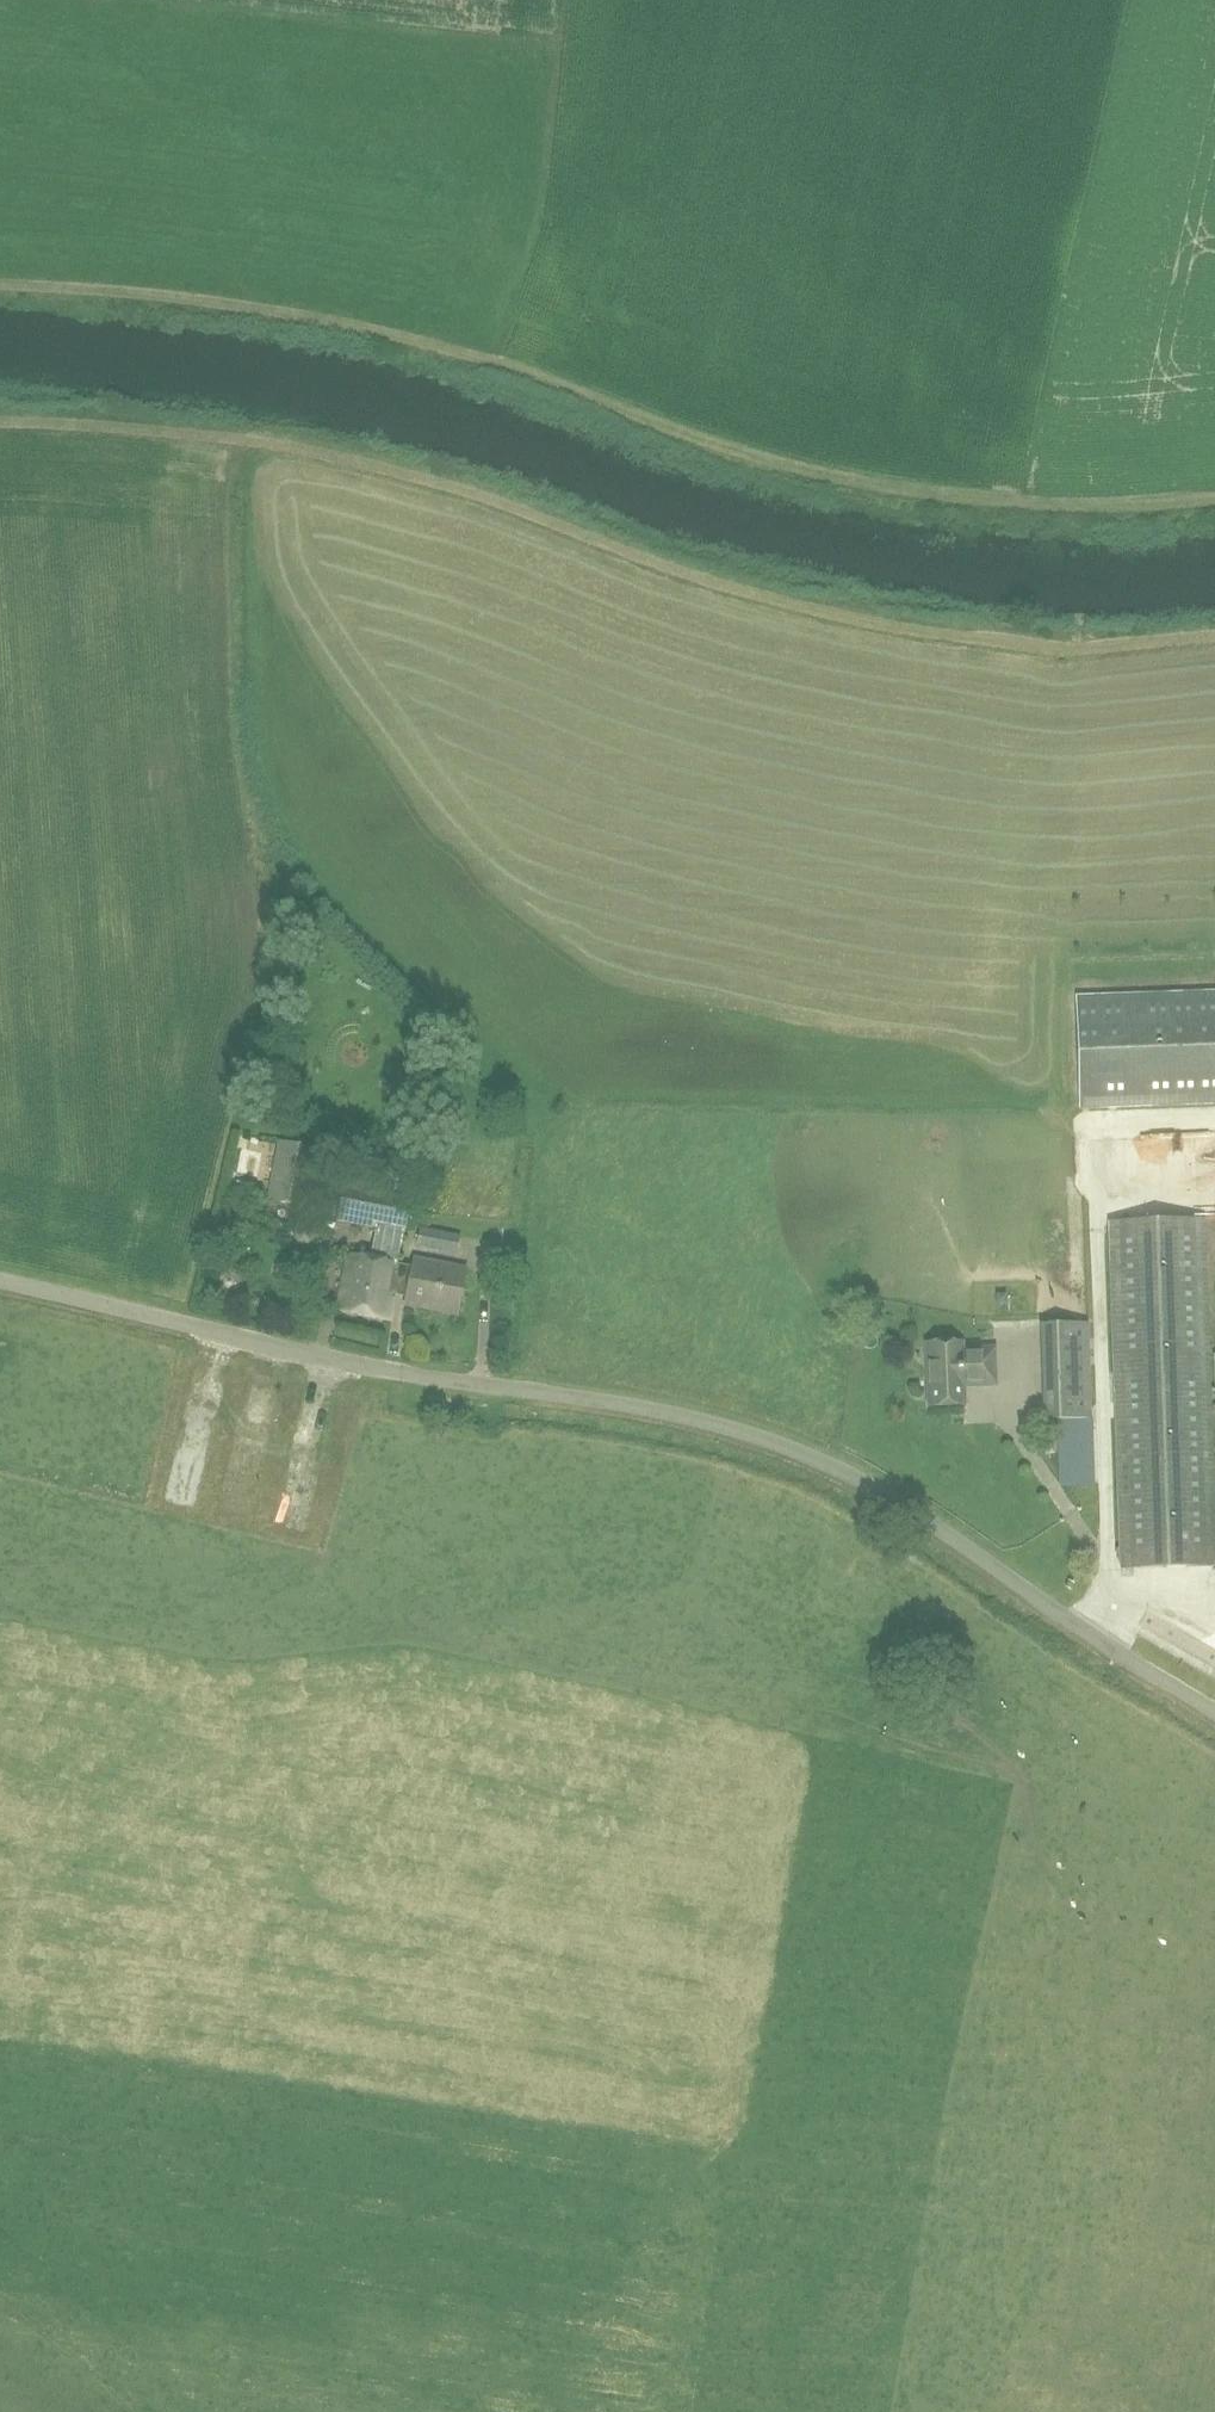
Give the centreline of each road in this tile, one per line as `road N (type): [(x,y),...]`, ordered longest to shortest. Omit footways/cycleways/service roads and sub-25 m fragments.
road 1 (unclassified): [(0,1280),(412,1375),(580,1395),(740,1431),(854,1476),(959,1539),(1115,1652),(1214,1707)]
road 2 (track): [(0,422),(160,430),(413,474),(516,503),(729,586),(856,617),(1081,650),(1214,636)]

